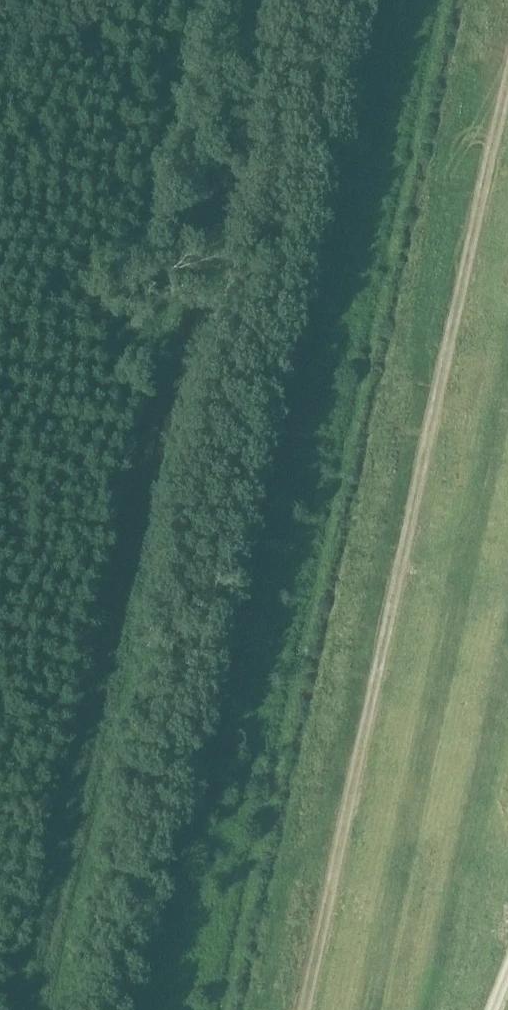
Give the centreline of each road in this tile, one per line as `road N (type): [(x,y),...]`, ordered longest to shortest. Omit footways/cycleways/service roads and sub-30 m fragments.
road 1 (track): [(303,1009),(507,73)]

